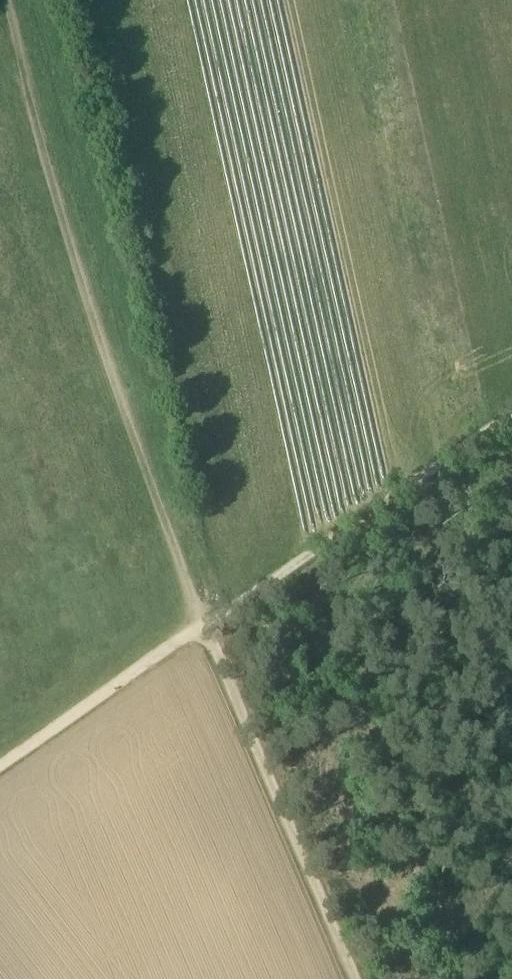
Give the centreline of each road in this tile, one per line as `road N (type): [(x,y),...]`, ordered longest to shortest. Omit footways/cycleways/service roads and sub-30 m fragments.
road 1 (track): [(511,419),(218,632),(0,770)]
road 2 (track): [(363,978),(218,632)]

